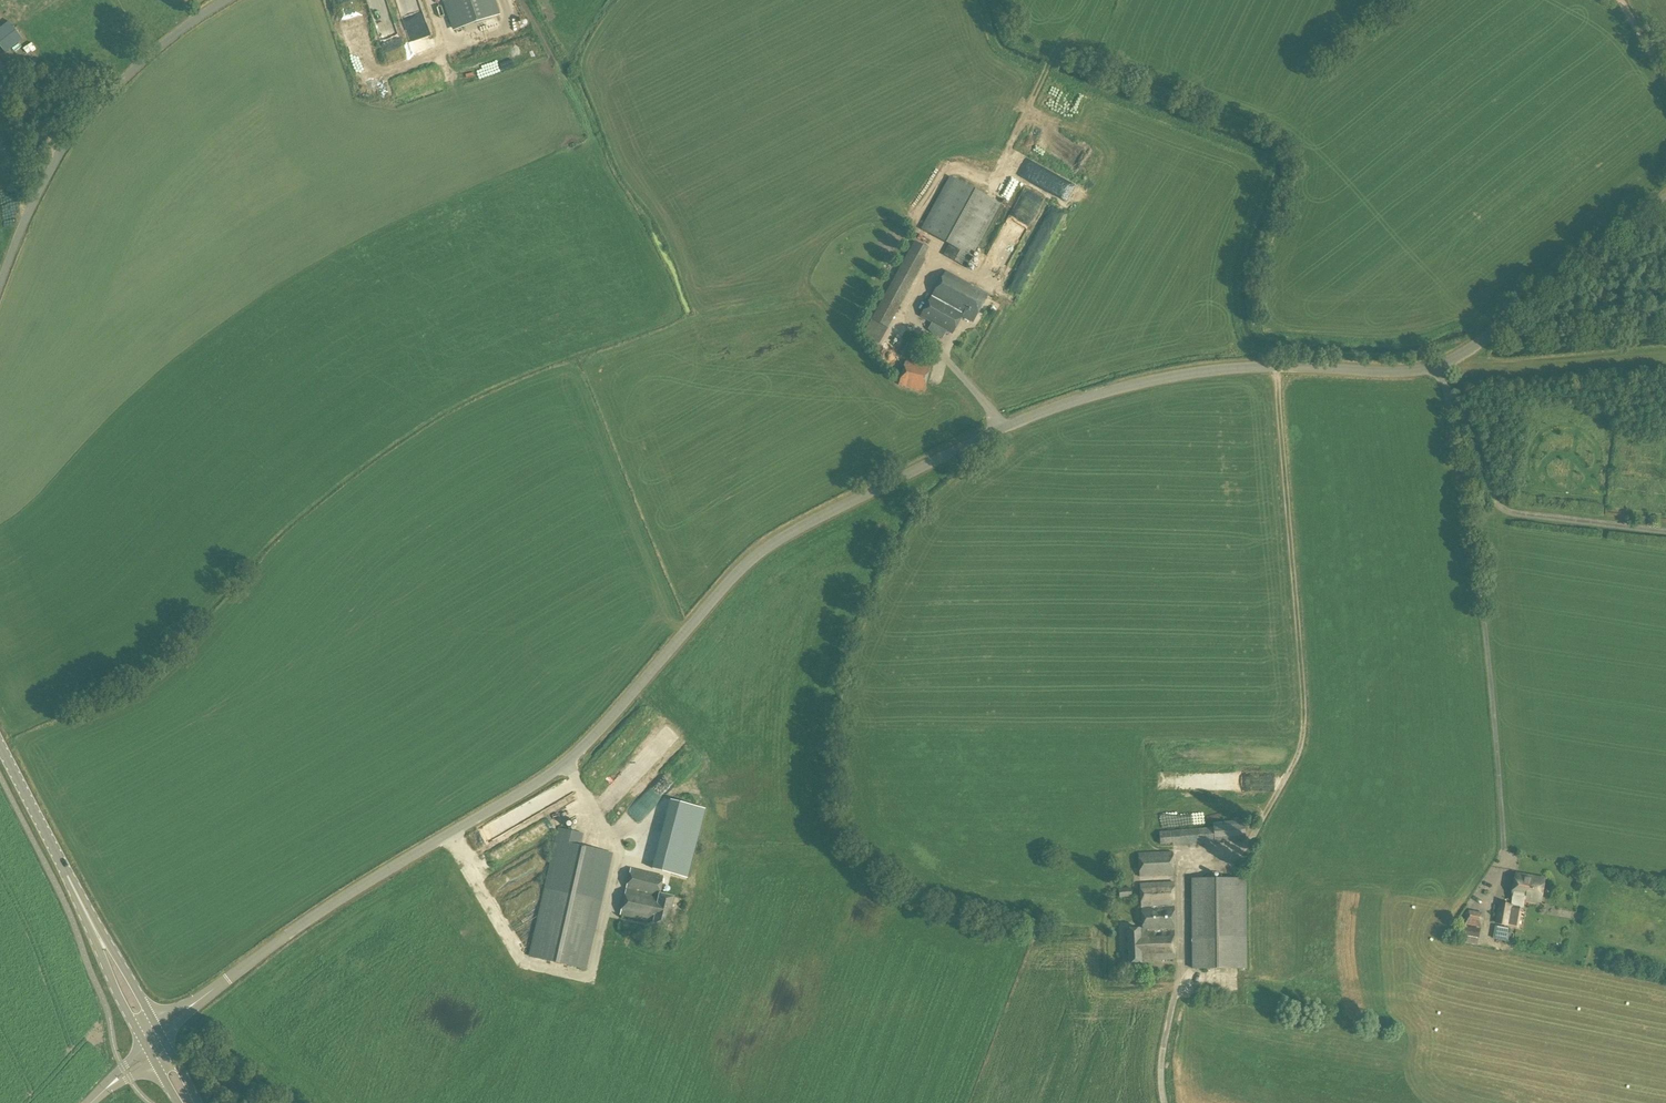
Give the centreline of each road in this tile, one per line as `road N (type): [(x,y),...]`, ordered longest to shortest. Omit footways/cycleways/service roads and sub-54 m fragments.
road 1 (unclassified): [(158,1029),(313,920),(570,762),(735,579),(805,527),(1006,428),(1151,383),(1222,371),(1397,374),(1453,362),(1665,200)]
road 2 (unclassified): [(0,296),(38,185),(83,102),(142,45),(208,0)]
road 3 (tertiary): [(67,875),(149,1048)]
road 4 (tertiary): [(158,1029),(67,875)]
road 5 (tertiary): [(67,875),(0,745)]

